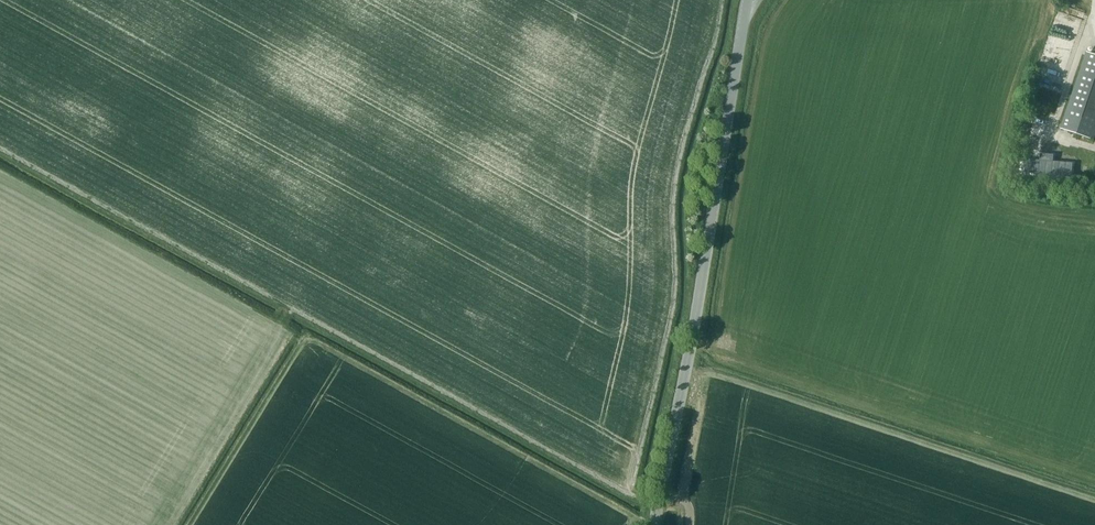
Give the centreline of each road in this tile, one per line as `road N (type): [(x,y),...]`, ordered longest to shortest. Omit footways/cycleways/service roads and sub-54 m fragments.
road 1 (tertiary): [(655,524),(745,15)]

